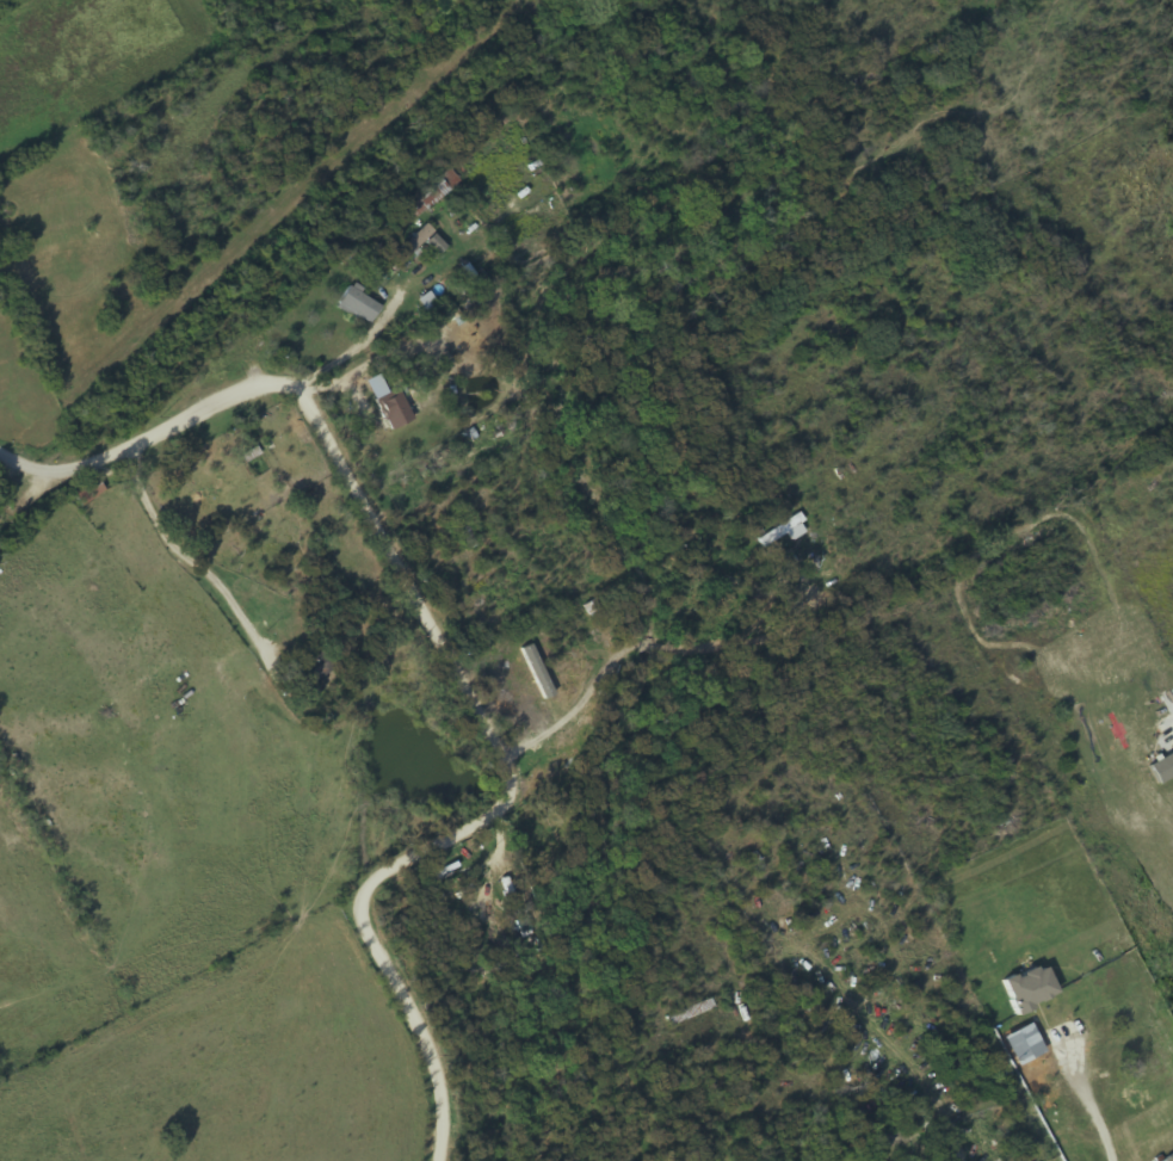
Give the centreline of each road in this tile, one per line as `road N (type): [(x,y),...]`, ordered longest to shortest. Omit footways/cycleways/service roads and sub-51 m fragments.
road 1 (residential): [(440,1160),(447,1076),(431,1030),(370,930),(365,896),(394,869),(515,801),(511,756),(307,393),(253,388),(95,470),(42,471),(0,452)]

